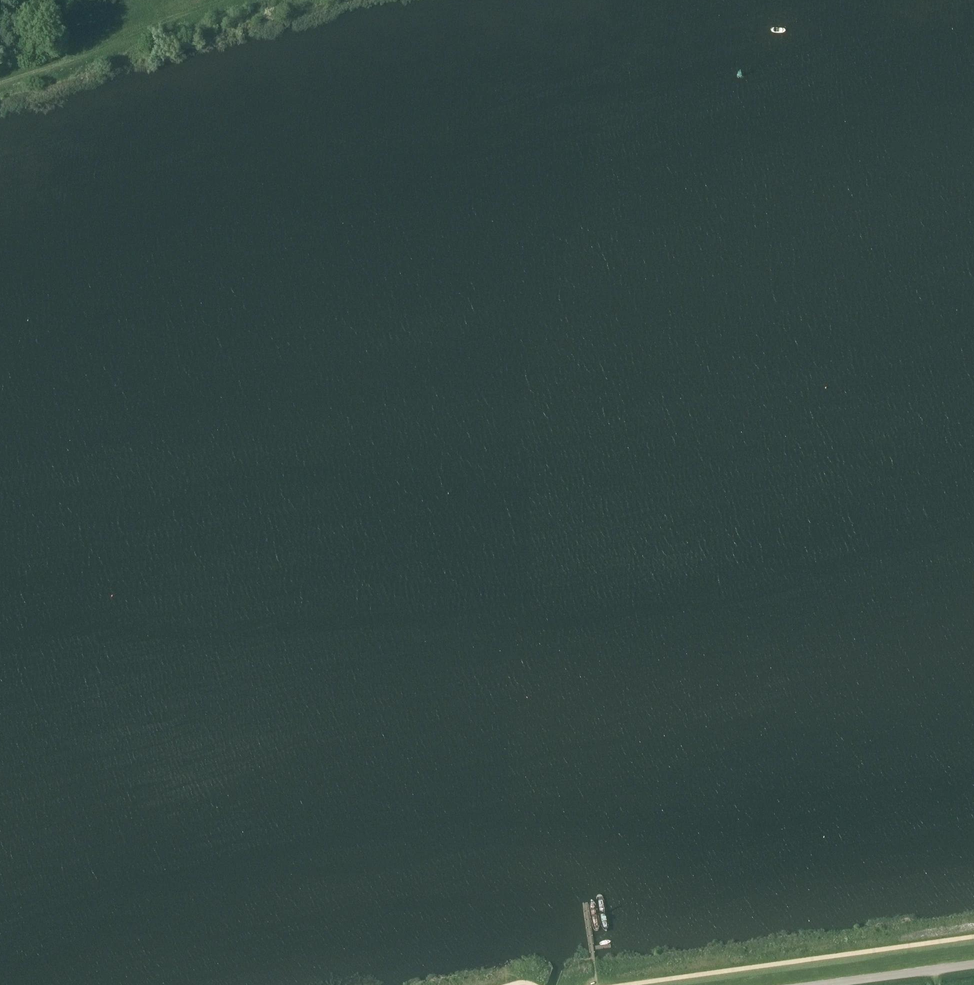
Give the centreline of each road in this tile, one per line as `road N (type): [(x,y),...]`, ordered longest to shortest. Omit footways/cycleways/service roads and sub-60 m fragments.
road 1 (unclassified): [(814,984),(973,965)]

